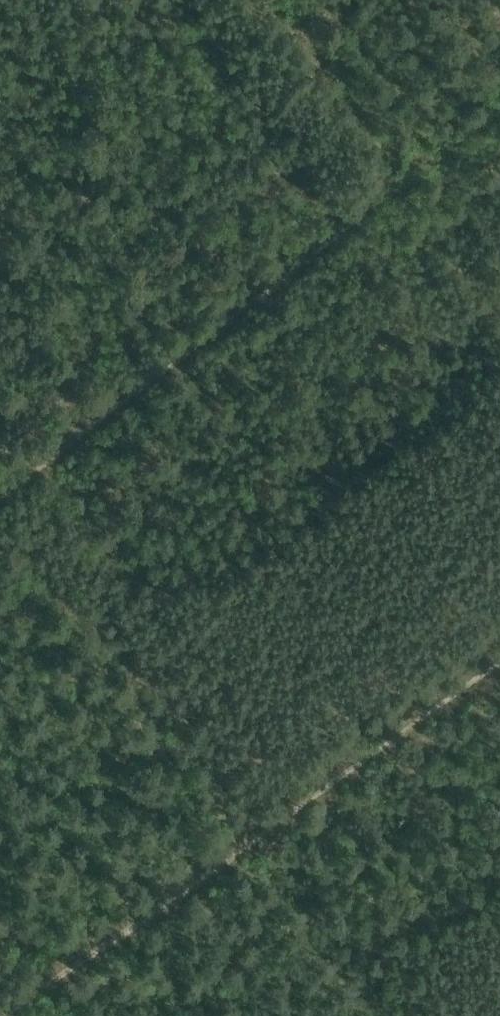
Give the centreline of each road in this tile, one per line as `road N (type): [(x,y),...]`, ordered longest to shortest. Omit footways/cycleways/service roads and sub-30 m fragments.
road 1 (track): [(0,498),(499,110)]

